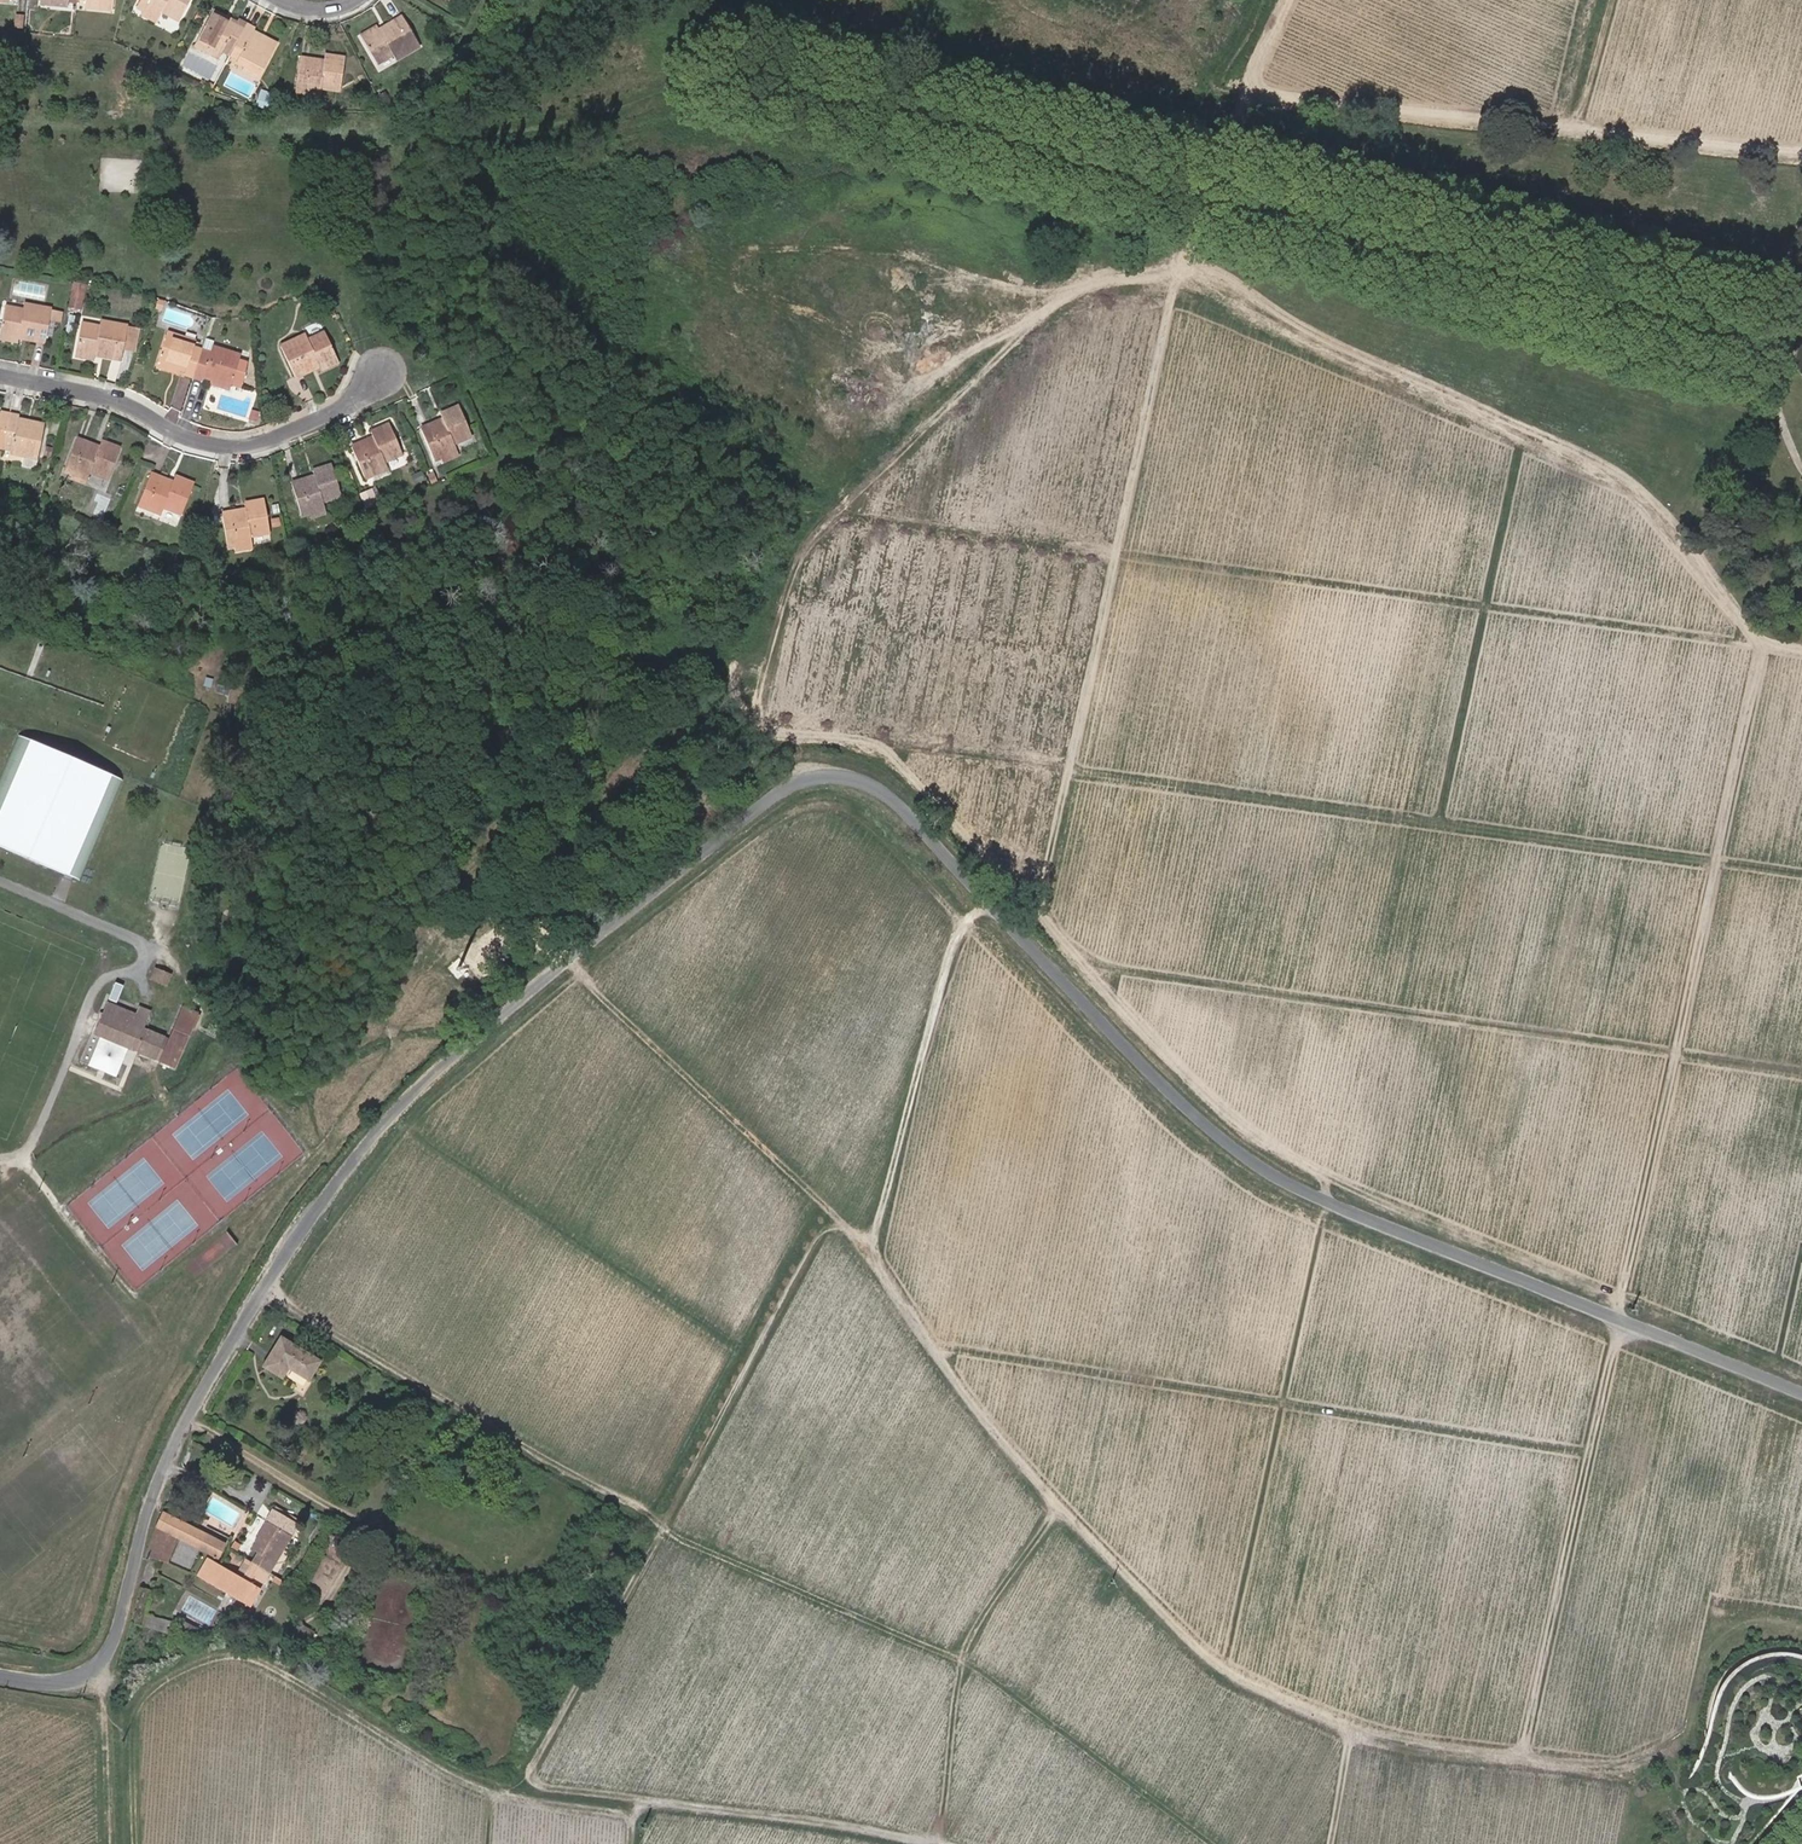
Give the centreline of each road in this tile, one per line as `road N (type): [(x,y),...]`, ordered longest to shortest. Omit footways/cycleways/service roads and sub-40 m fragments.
road 1 (track): [(869,1253),(957,936),(1000,896),(1040,898),(883,758),(837,739),(773,729),(754,708),(786,606),(855,502),(1065,296),(1181,267),(1285,334),(1615,480),(1648,507),(1762,651),(1801,657)]
road 2 (residential): [(261,1293),(331,1189),(414,1091),(798,782),(838,776),(893,799),(1160,1082),(1262,1168),(1801,1393)]
road 3 (track): [(570,963),(869,1253),(1031,1476),(1222,1671),(1345,1726),(1635,1777)]
road 4 (track): [(1198,189),(1039,901),(1065,950),(1218,1111),(1325,1178),(1328,1200)]
road 5 (track): [(932,1347),(1588,1453),(1520,1759)]
road 6 (track): [(510,136),(685,105),(1198,189),(1287,0)]
road 7 (track): [(1762,651),(1588,1453)]
road 8 (track): [(1069,771),(1801,875)]
road 9 (track): [(658,1529),(529,1766),(530,1781),(939,1843)]
road 10 (track): [(137,1843),(141,1701),(183,1671),(228,1655),(271,1669),(491,1795),(631,1818)]
road 11 (track): [(1119,553),(1757,644)]
road 12 (residential): [(261,1293),(175,1440),(107,1653),(96,1668),(65,1682),(0,1676)]
road 13 (track): [(1612,0),(1574,131),(1245,97)]
road 14 (track): [(658,1529),(336,1343),(294,1315),(270,1279)]
road 15 (residential): [(0,376),(119,401),(186,441),(250,450),(385,385)]
road 16 (track): [(1521,438),(1440,824)]
road 17 (track): [(1059,1507),(964,1655),(939,1843)]
road 18 (track): [(842,1224),(811,1246),(658,1529)]
road 19 (track): [(658,1529),(962,1664)]
road 20 (track): [(964,1655),(1210,1843)]
road 21 (track): [(1574,131),(1801,150)]

